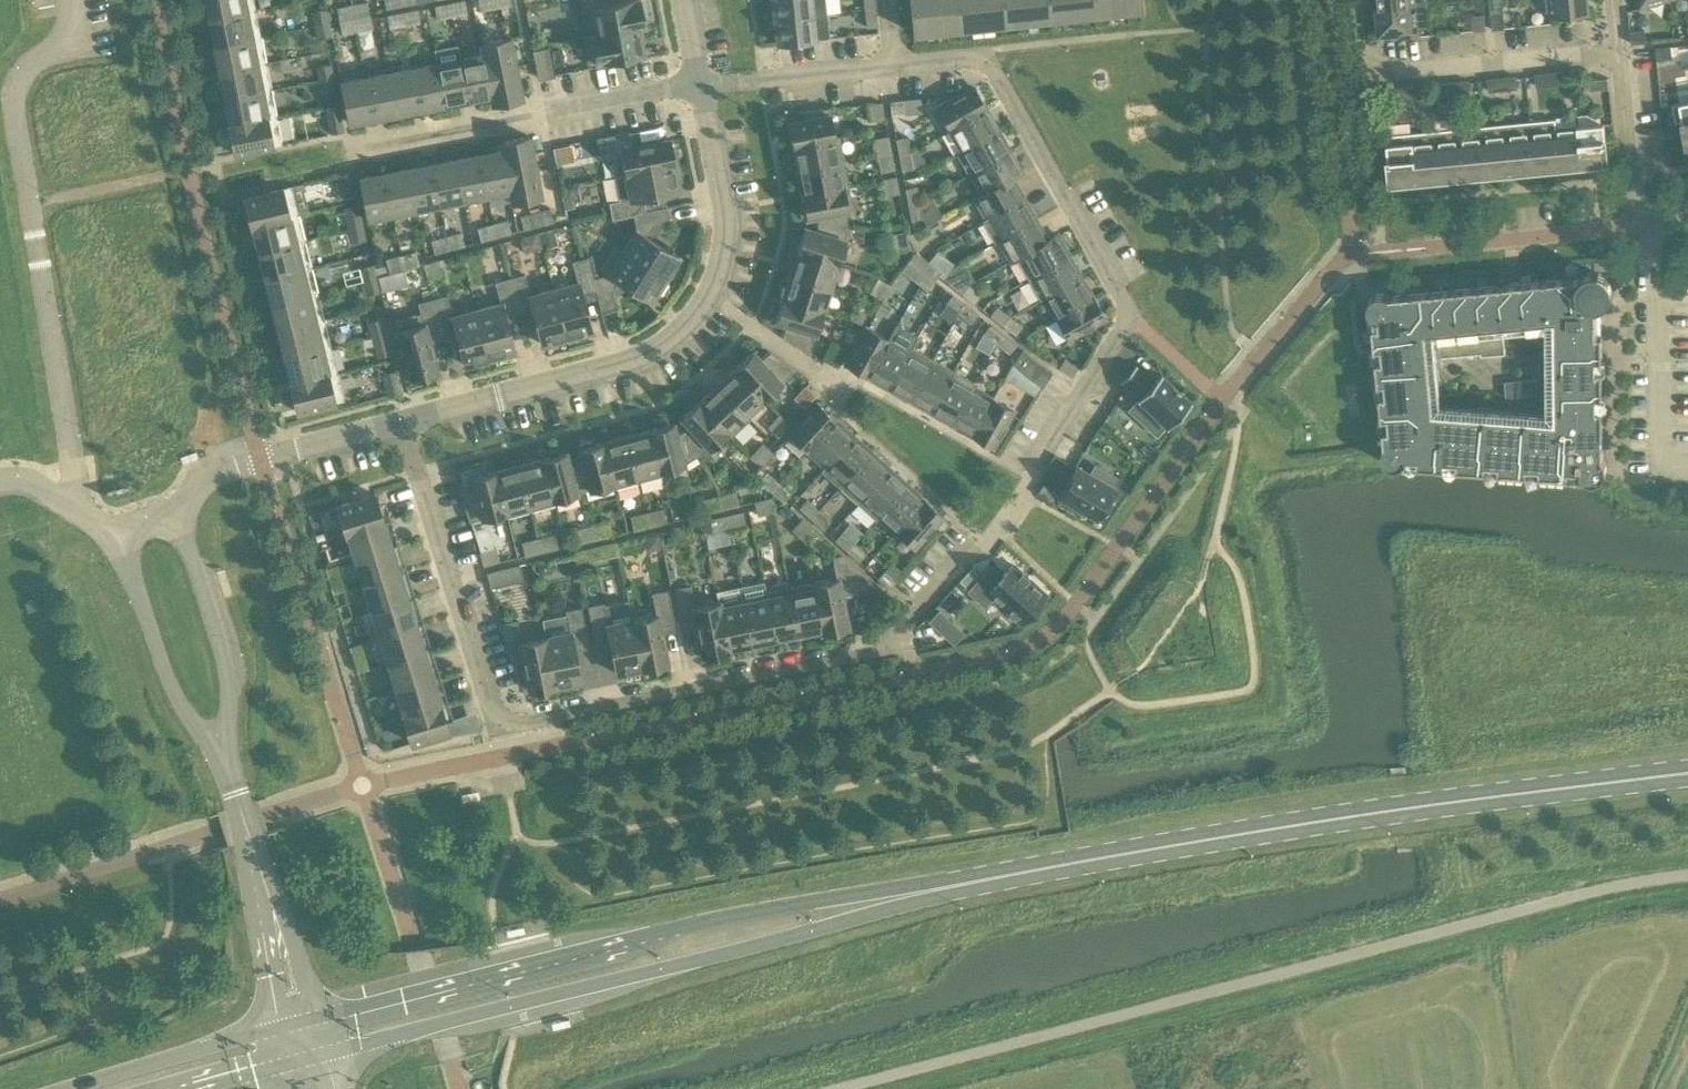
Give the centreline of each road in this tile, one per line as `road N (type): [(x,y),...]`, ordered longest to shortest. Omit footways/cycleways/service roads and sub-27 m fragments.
road 1 (residential): [(403,420),(499,726),(900,642),(987,543),(1131,317),(986,56),(895,63)]
road 2 (secondary): [(304,1040),(697,942),(1149,851),(1687,775)]
road 3 (residential): [(403,420),(659,349),(685,327),(708,299),(728,235),(702,84)]
road 4 (unclassified): [(226,758),(304,1040)]
road 5 (residential): [(0,117),(43,231),(53,289),(42,326),(0,371)]
road 6 (residential): [(1655,221),(1663,468),(1687,468)]
road 7 (residential): [(1382,249),(1640,226)]
road 8 (residential): [(178,516),(203,482),(403,420)]
road 9 (unclassified): [(120,534),(166,677),(226,758)]
road 10 (unclassified): [(226,758),(228,674),(178,516)]
road 11 (residential): [(1378,74),(1620,51)]
road 12 (residential): [(895,63),(702,84)]
road 13 (residential): [(1640,226),(1620,51)]
road 14 (secondary): [(144,1088),(304,1040)]
road 15 (residential): [(702,84),(539,115)]
road 16 (unclassified): [(0,557),(77,519),(120,534)]

